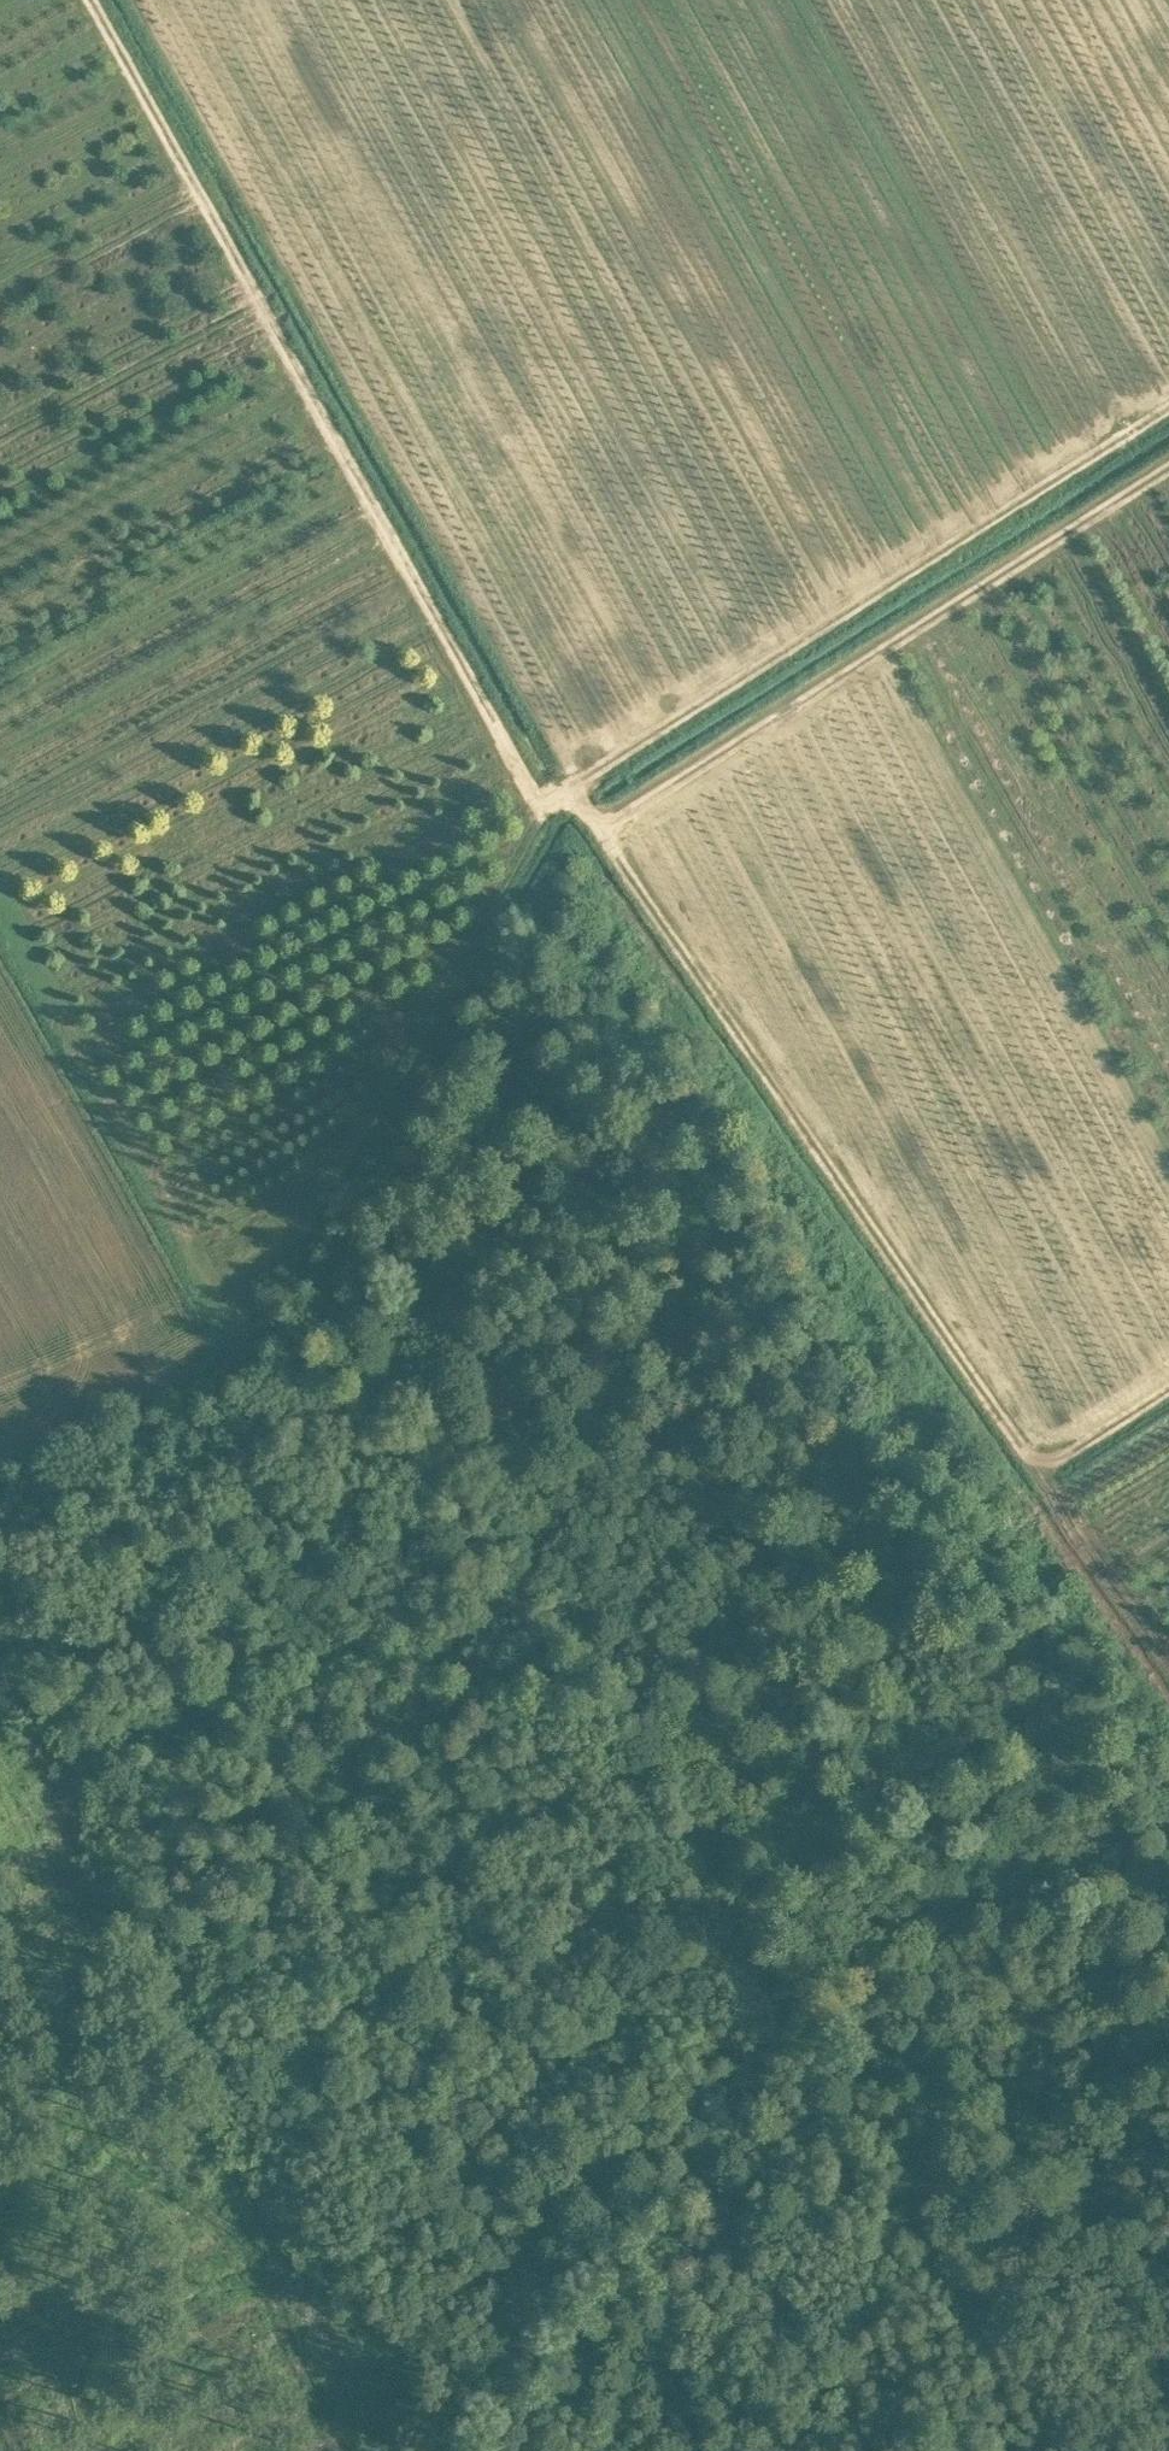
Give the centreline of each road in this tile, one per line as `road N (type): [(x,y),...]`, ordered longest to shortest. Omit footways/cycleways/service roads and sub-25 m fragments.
road 1 (track): [(1168,406),(542,803),(90,0)]
road 2 (track): [(572,784),(1043,1468),(1168,1386)]
road 3 (track): [(599,827),(1168,462)]

